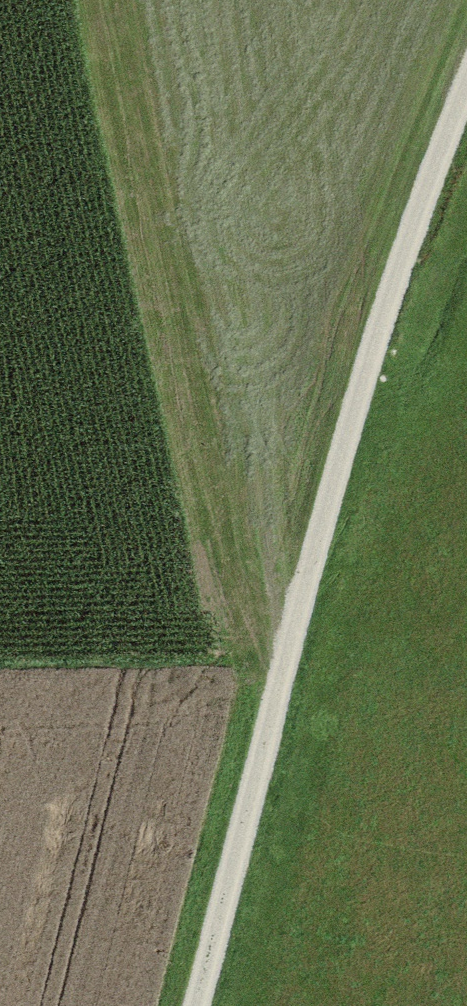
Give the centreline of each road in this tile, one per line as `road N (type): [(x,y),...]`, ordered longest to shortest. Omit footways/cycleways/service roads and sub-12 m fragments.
road 1 (track): [(466,89),(406,227),(195,1005)]
road 2 (track): [(293,645),(157,0)]

